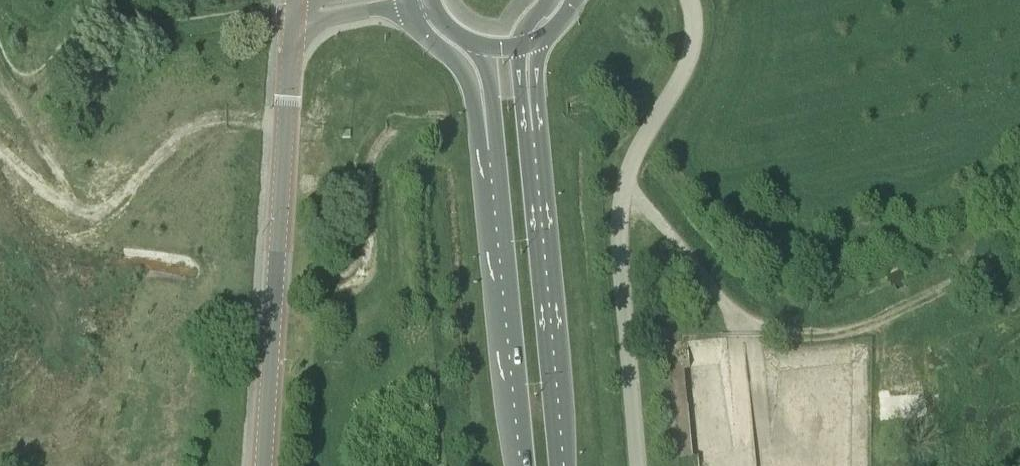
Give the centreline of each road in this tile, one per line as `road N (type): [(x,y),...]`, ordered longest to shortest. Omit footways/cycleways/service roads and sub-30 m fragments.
road 1 (unclassified): [(641,465),(618,220),(626,182),(692,51),(690,0)]
road 2 (tertiary): [(263,465),(292,22)]
road 3 (primary): [(558,465),(530,95)]
road 4 (primary): [(486,131),(525,465)]
road 5 (primary): [(411,5),(425,30),(467,71),(486,131)]
road 6 (tertiary): [(292,22),(411,5)]

